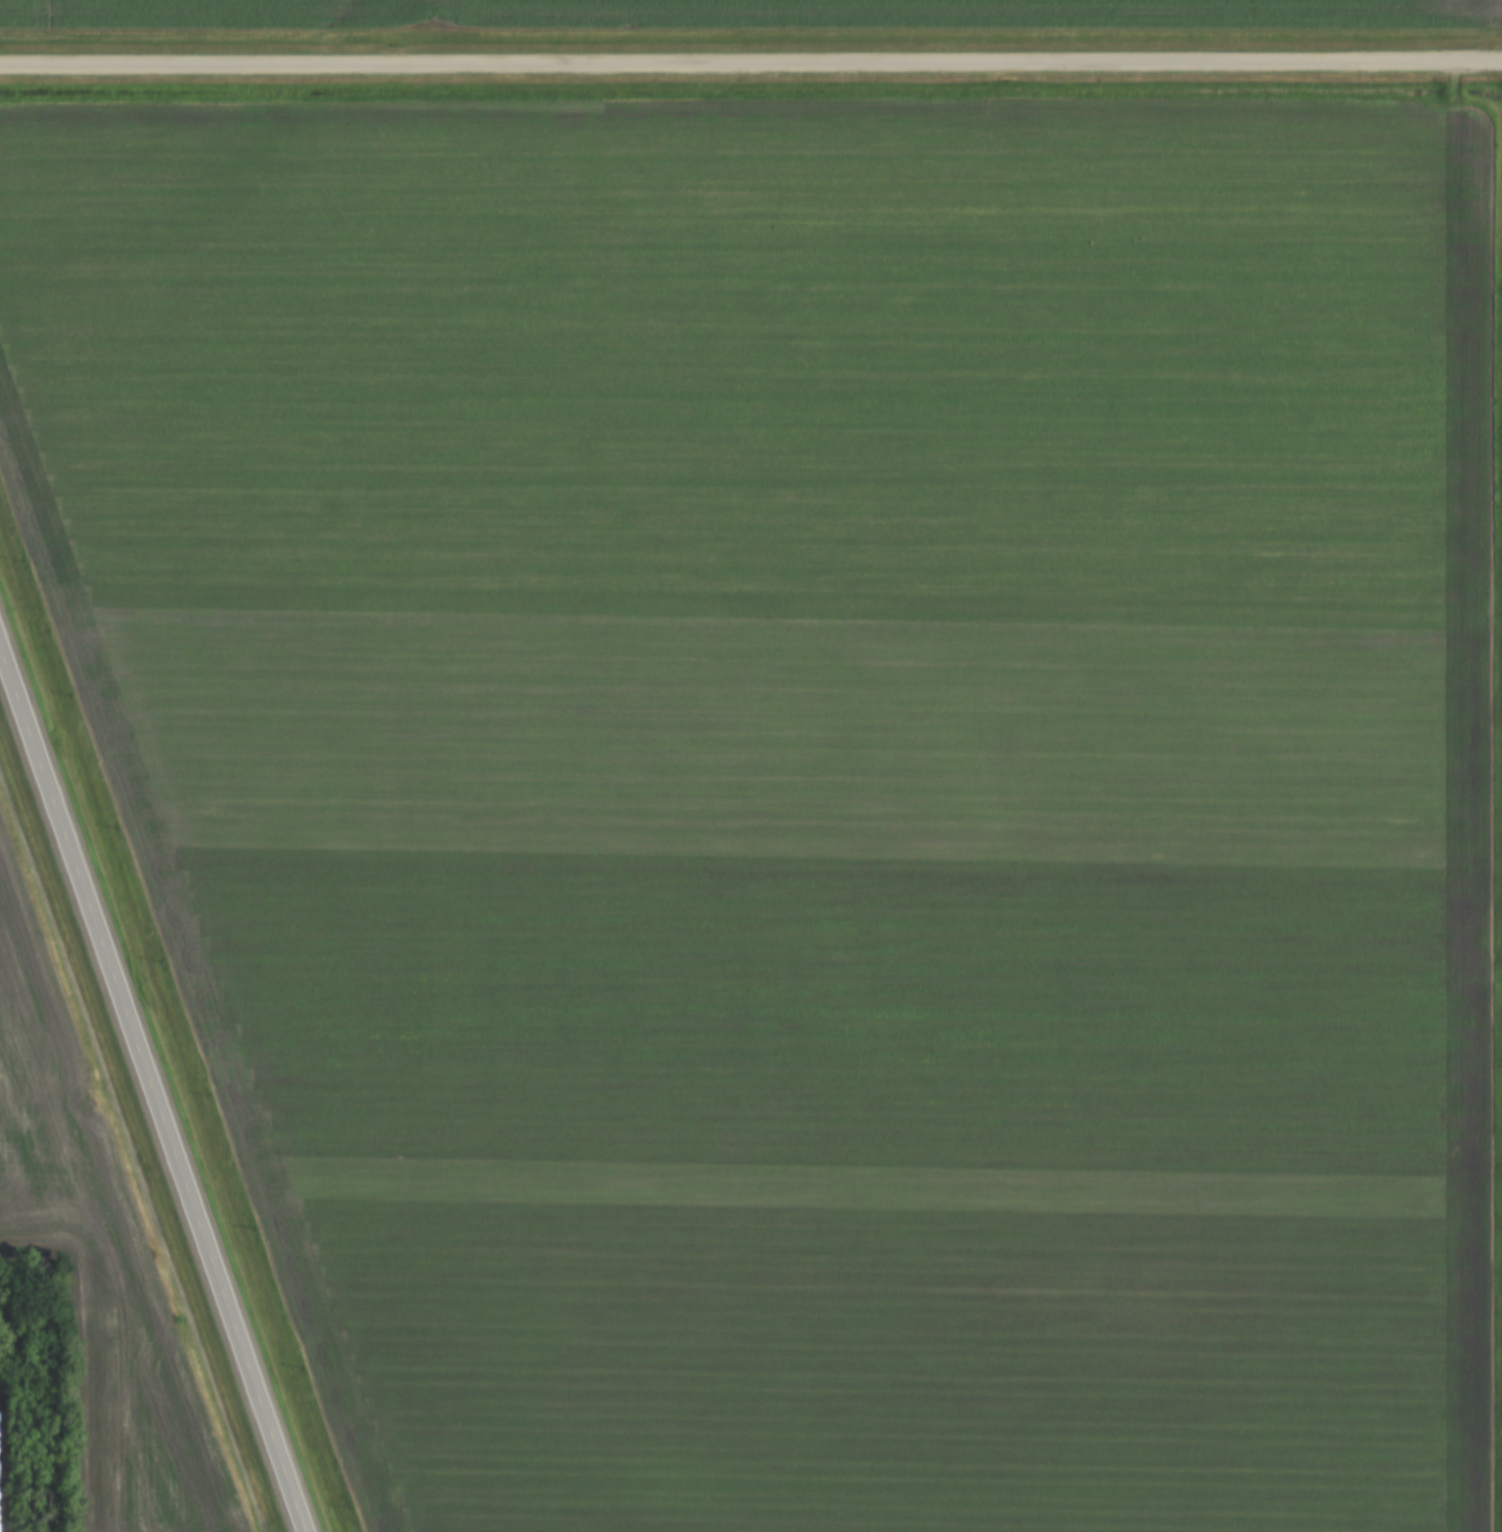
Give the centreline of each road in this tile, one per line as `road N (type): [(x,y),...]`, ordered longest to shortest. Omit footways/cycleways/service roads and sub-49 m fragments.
road 1 (residential): [(0,64),(1501,61)]
road 2 (primary): [(304,1531),(0,652)]

